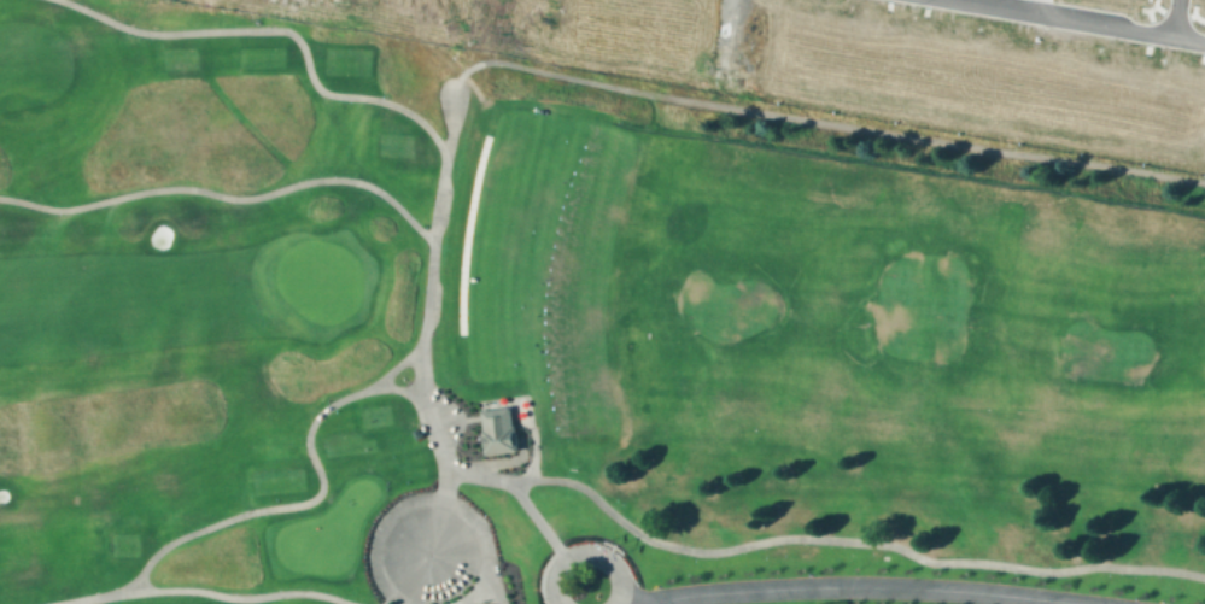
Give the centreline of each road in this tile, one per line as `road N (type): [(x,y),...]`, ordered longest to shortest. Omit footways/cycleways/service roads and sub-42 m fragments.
road 1 (track): [(421,51),(1204,181)]
road 2 (residential): [(970,0),(1204,41)]

